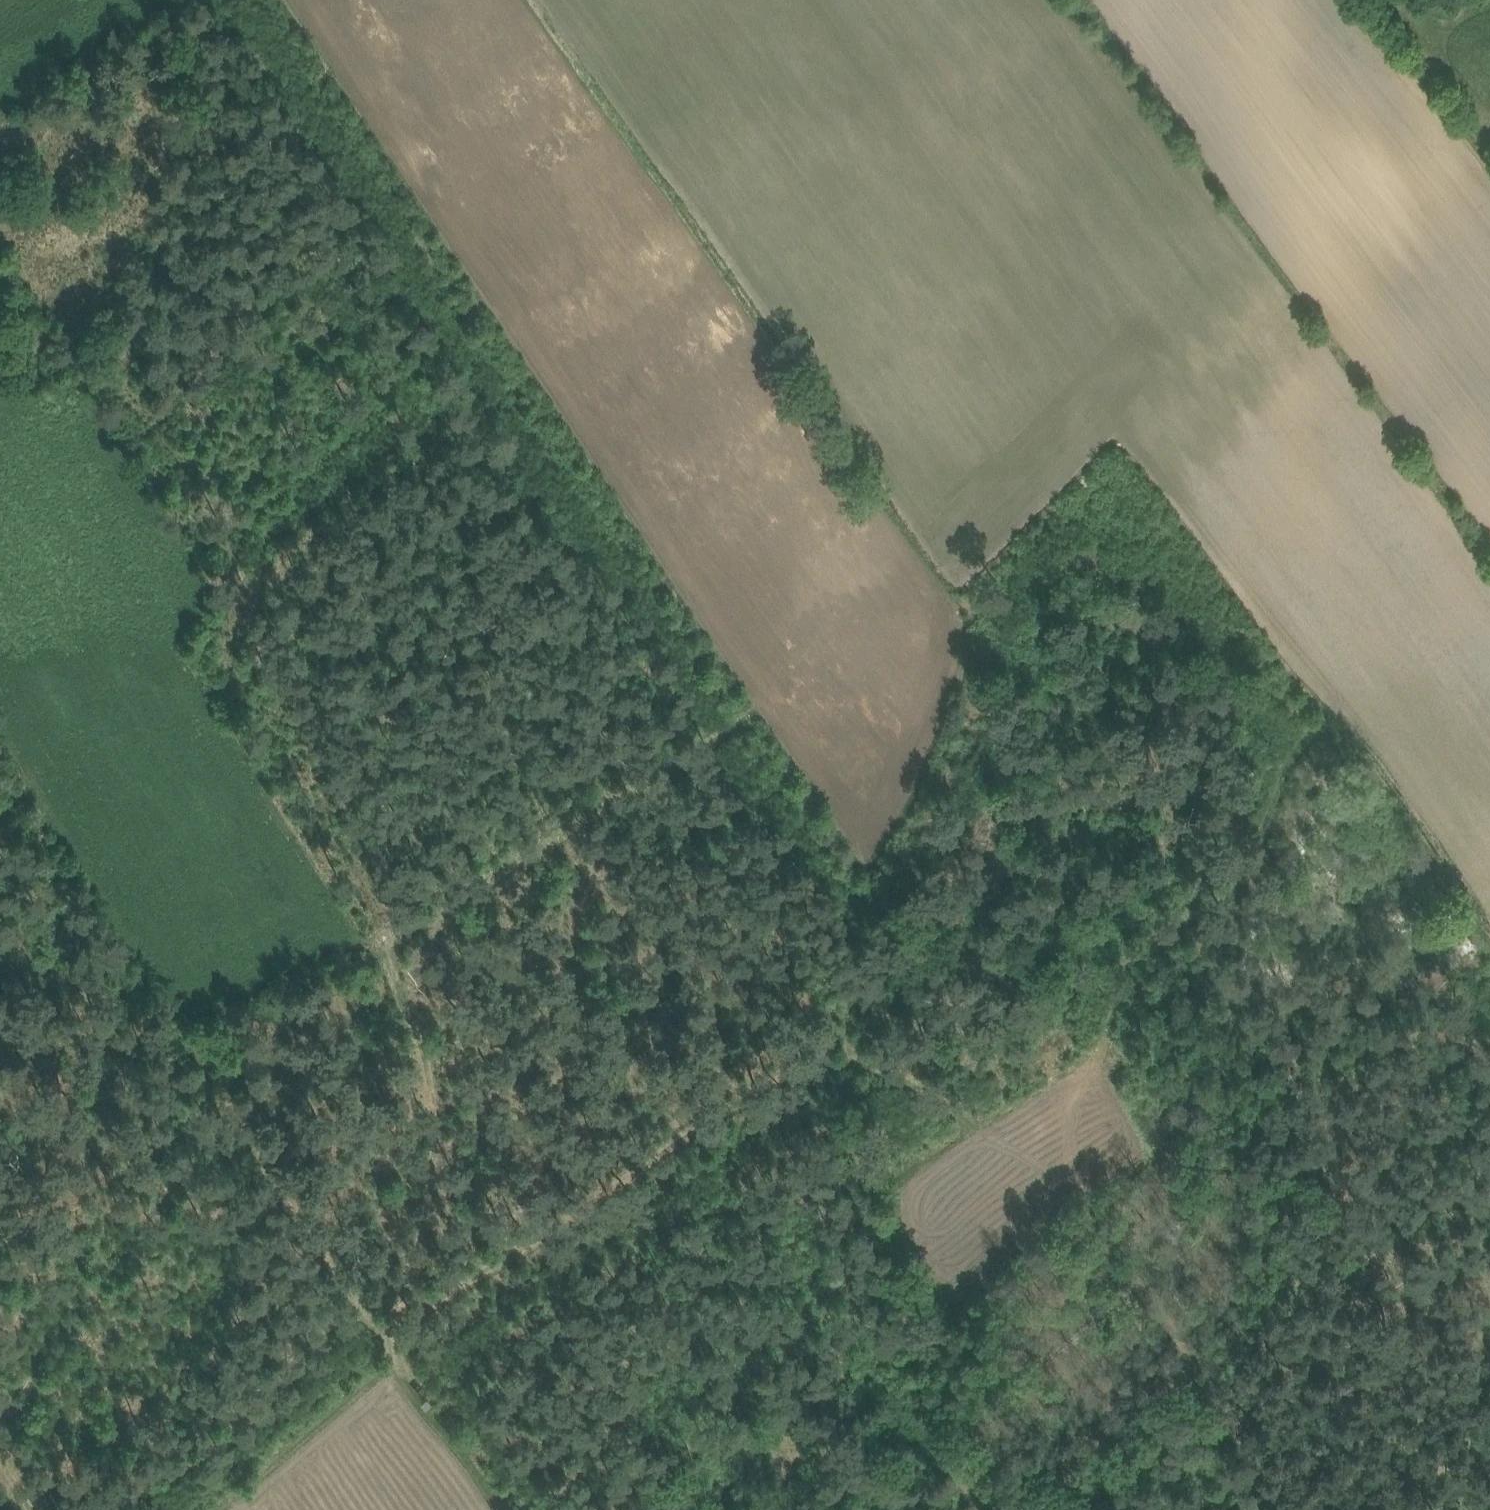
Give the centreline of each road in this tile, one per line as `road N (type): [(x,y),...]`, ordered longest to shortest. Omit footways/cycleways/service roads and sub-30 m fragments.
road 1 (track): [(1096,1218),(1286,1509)]

